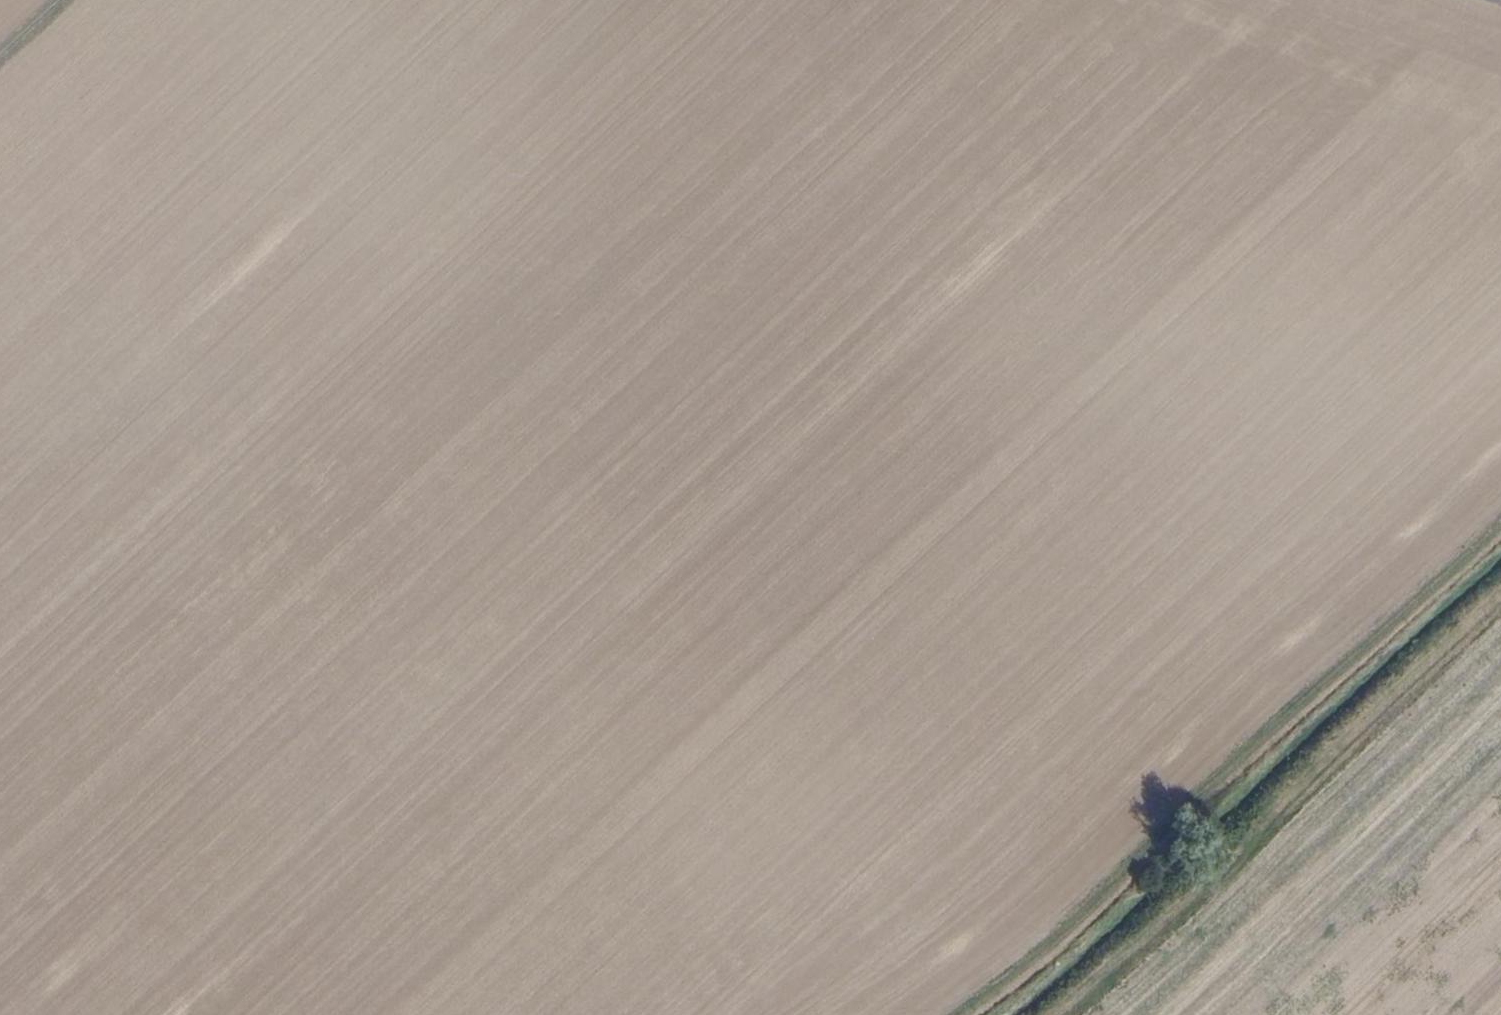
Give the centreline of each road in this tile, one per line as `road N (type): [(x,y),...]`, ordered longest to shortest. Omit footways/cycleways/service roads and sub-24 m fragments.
road 1 (track): [(979,1014),(1500,516)]
road 2 (track): [(1060,1014),(1500,588)]

